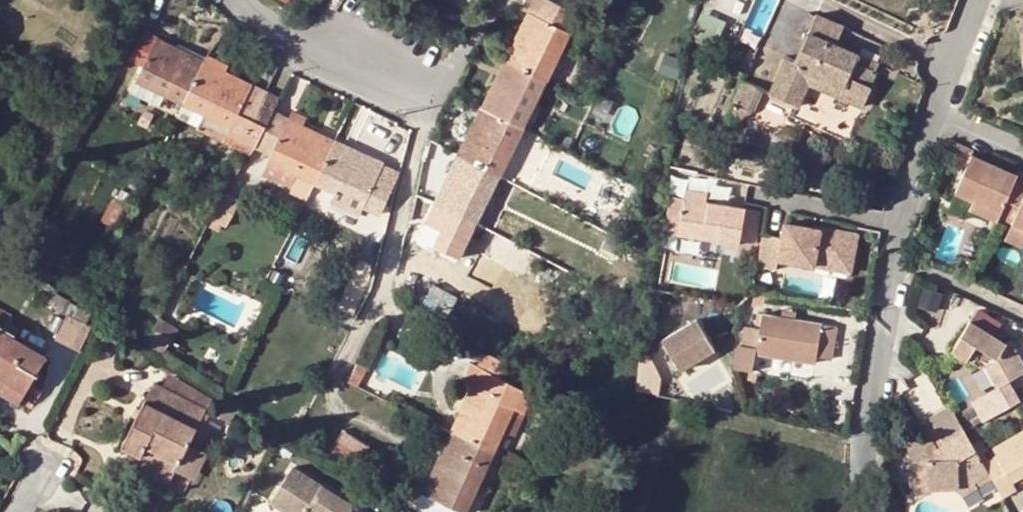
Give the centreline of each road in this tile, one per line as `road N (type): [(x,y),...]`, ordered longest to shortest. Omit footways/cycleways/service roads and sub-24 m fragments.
road 1 (residential): [(950,124),(887,348),(881,511)]
road 2 (residential): [(240,0),(269,36),(432,103)]
road 3 (residential): [(988,0),(950,124)]

